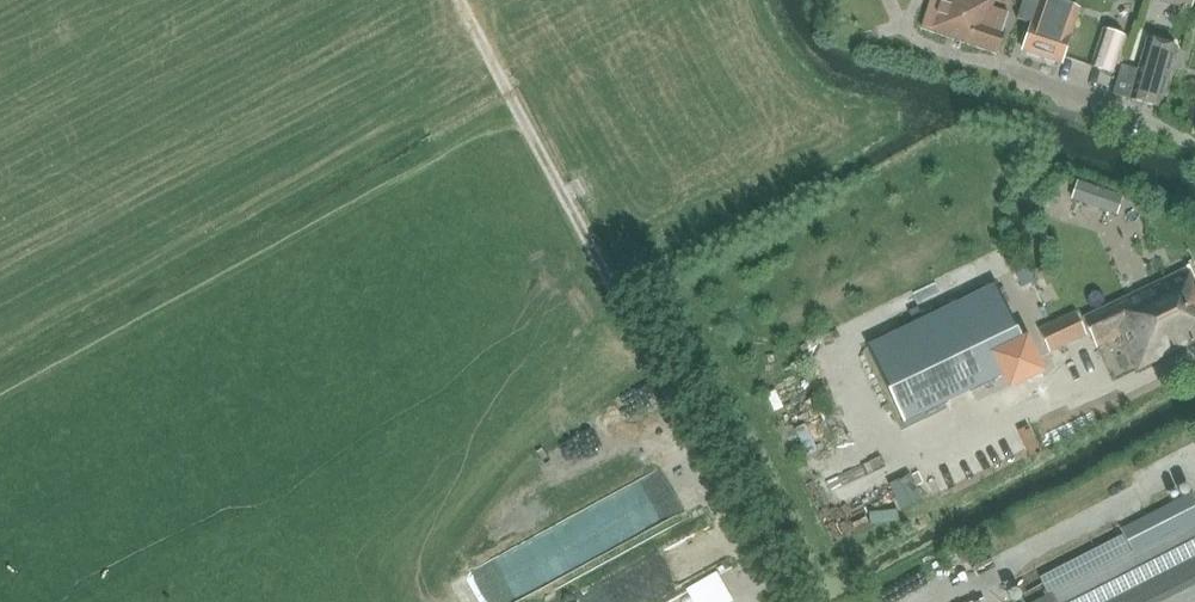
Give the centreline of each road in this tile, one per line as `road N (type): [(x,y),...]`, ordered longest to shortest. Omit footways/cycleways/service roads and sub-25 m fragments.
road 1 (track): [(452,0),(775,601)]
road 2 (unclassified): [(1194,149),(902,29),(893,0)]

